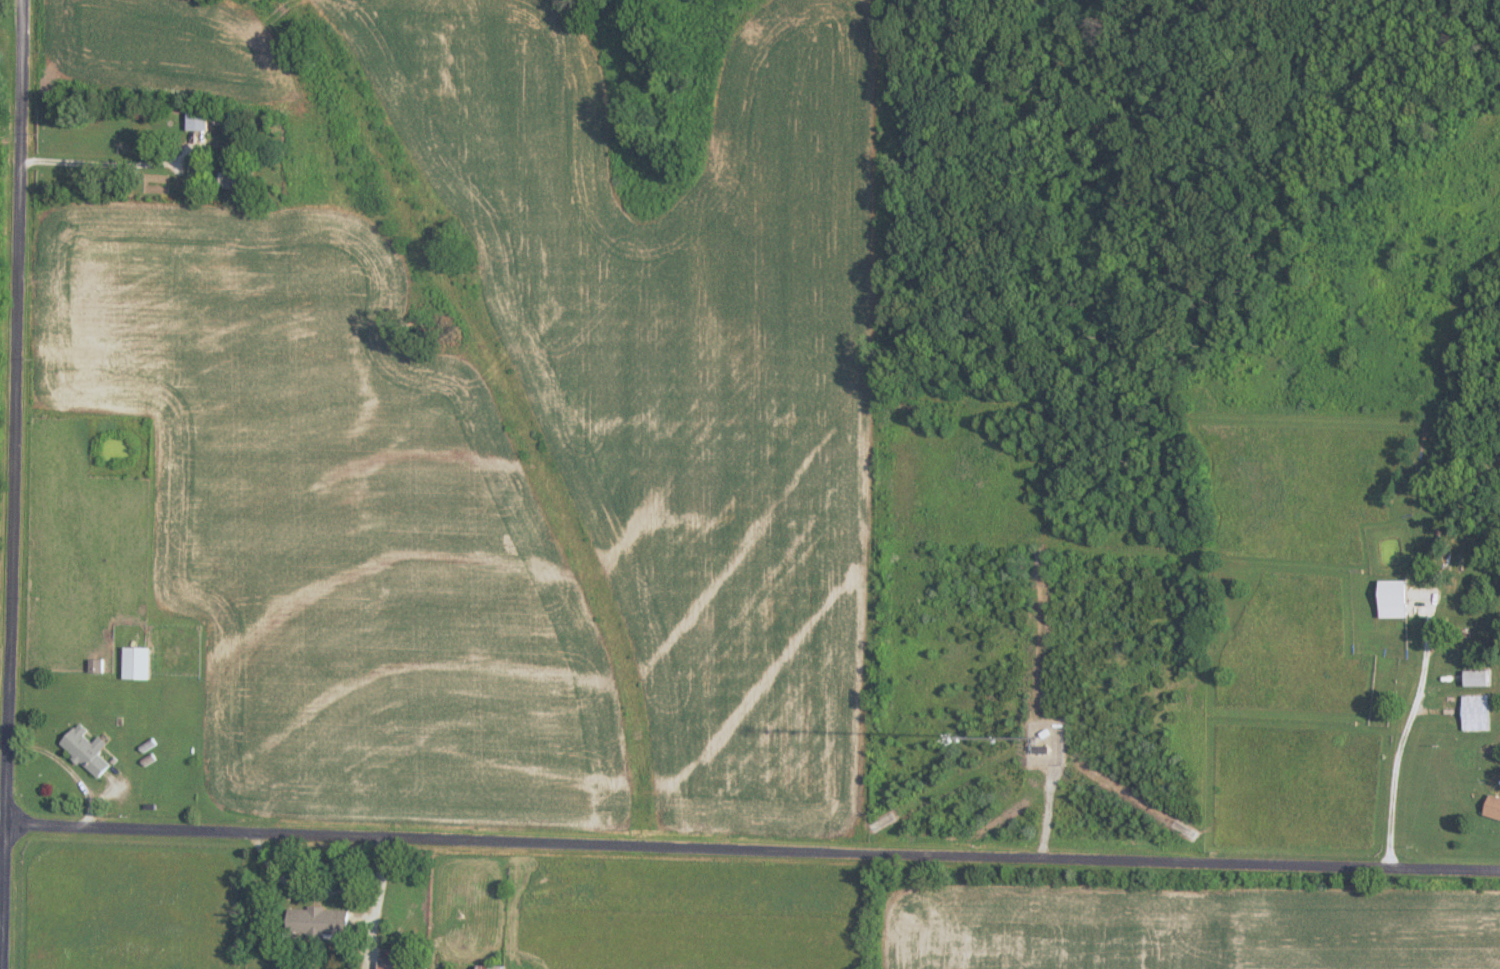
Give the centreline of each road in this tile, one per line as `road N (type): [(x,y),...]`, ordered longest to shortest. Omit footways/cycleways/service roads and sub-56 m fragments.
road 1 (residential): [(1499,832),(7,825)]
road 2 (residential): [(2,968),(23,0)]
road 3 (residential): [(1379,829),(1395,718),(1420,661)]

